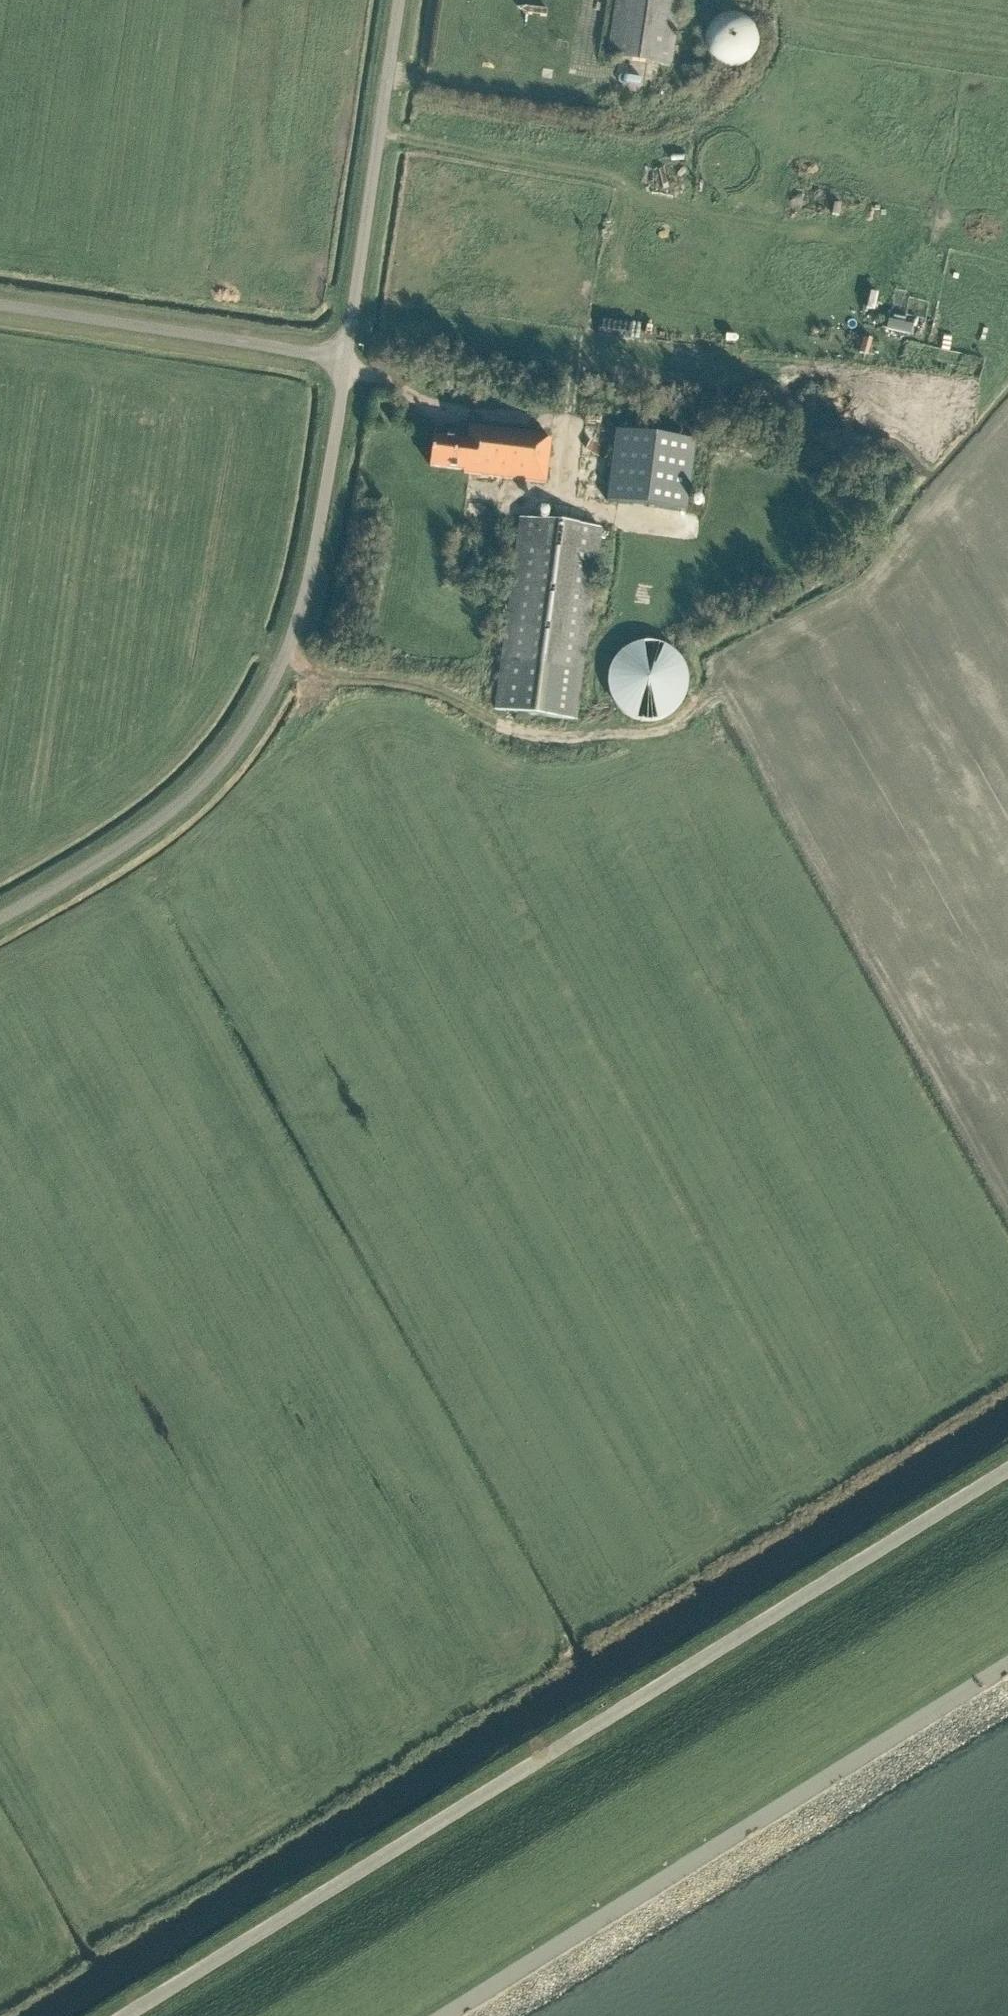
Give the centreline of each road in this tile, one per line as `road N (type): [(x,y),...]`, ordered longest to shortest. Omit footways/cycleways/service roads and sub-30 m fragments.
road 1 (unclassified): [(1007,1479),(138,2015)]
road 2 (unclassified): [(0,913),(161,822),(225,751),(283,652),(340,358)]
road 3 (unclassified): [(467,2015),(1007,1680)]
road 4 (unclassified): [(340,358),(395,0)]
road 5 (unclassified): [(340,358),(0,304)]

